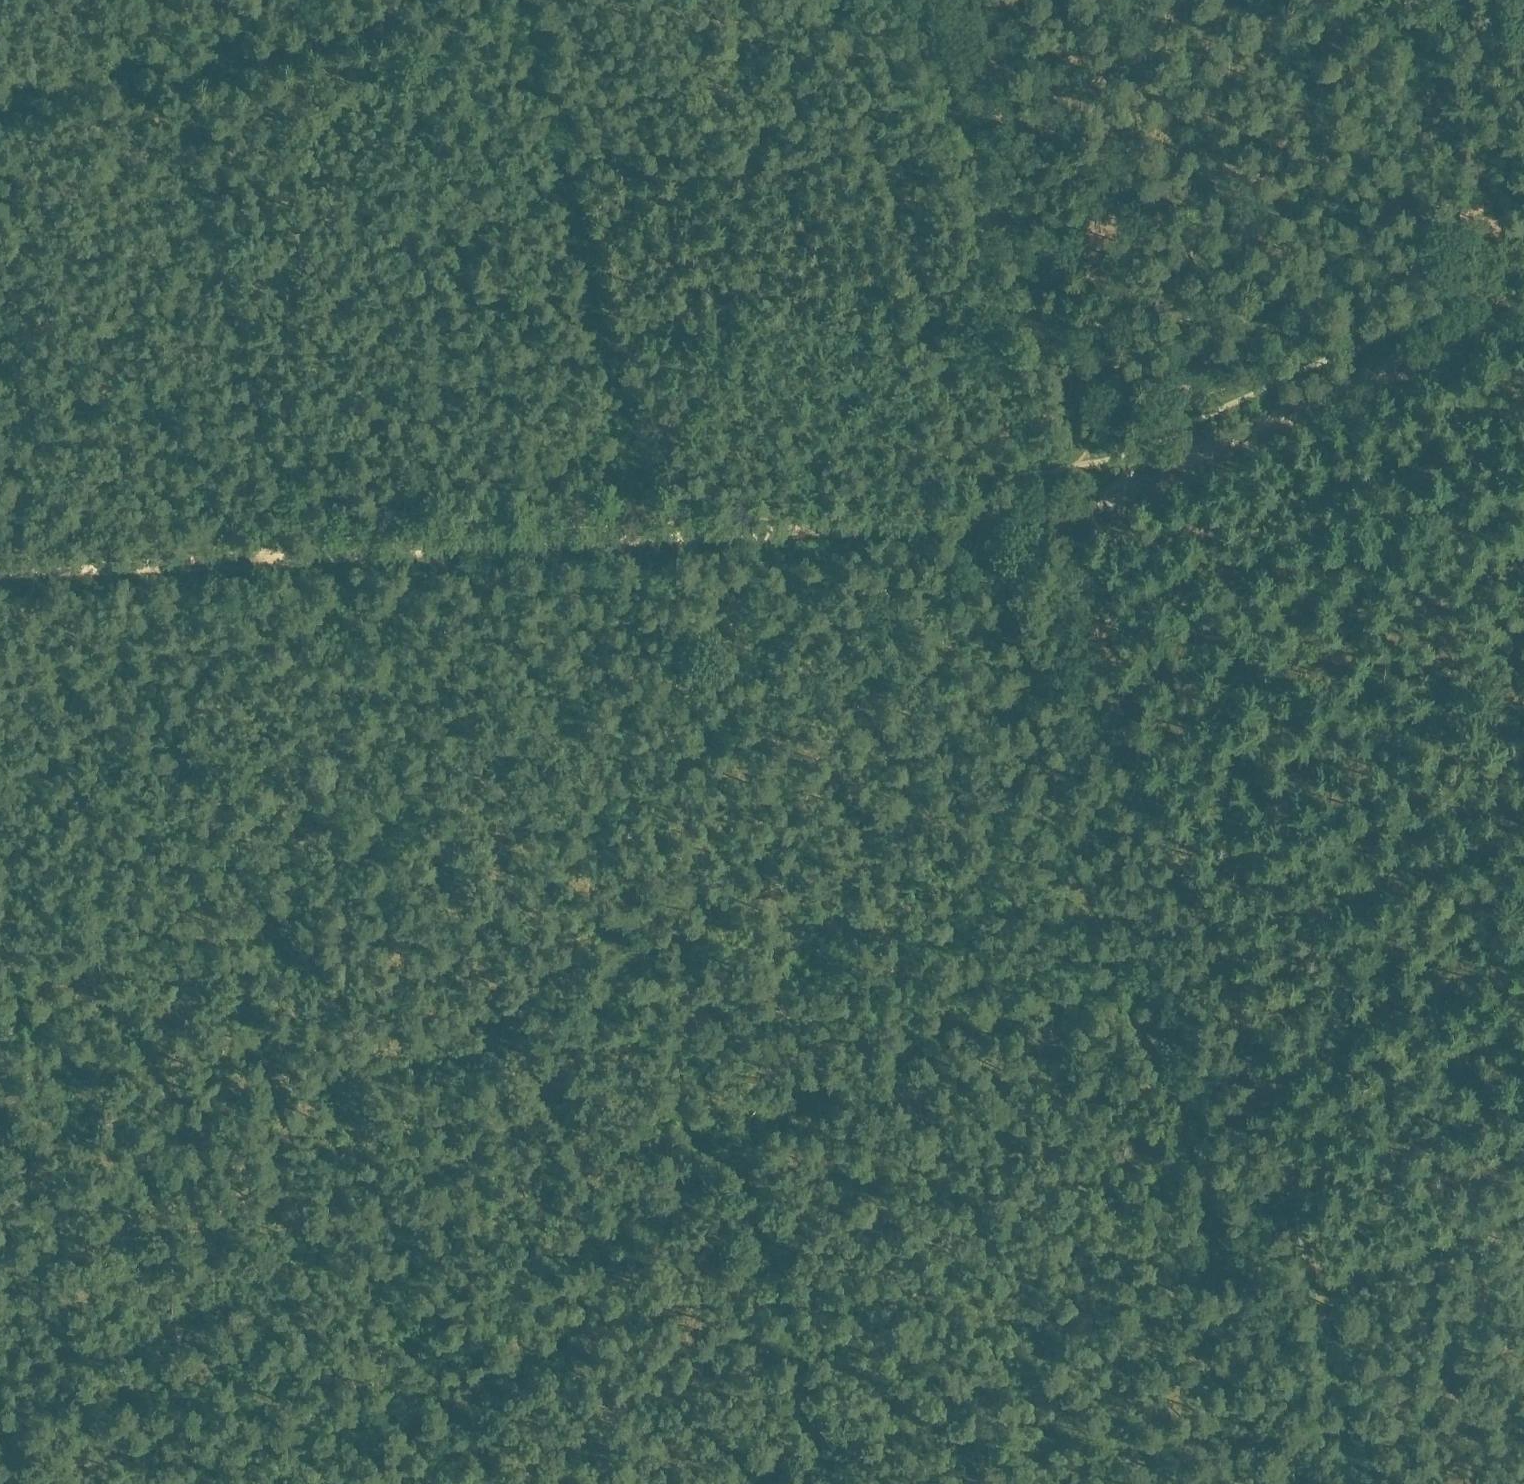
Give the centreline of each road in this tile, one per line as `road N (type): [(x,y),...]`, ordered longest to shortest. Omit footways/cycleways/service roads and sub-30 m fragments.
road 1 (track): [(0,572),(993,524),(1076,509)]
road 2 (track): [(1088,465),(928,0)]
road 3 (track): [(1076,509),(1523,307)]
road 4 (track): [(1523,1199),(1327,1282)]

